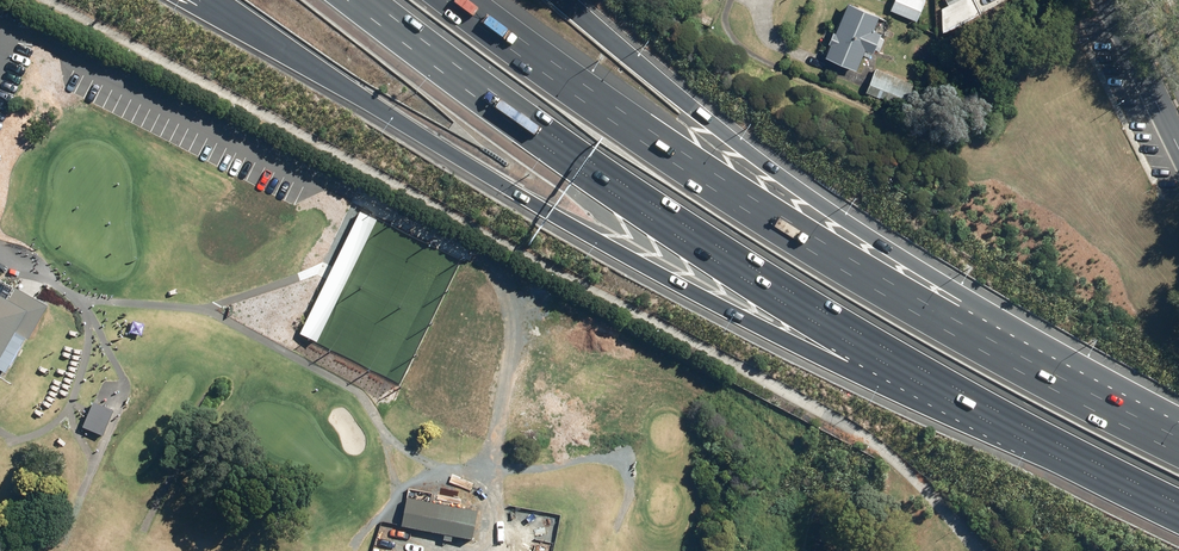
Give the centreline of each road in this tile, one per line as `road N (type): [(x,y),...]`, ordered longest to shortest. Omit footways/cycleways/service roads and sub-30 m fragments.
road 1 (motorway): [(1054,441),(836,364),(676,283),(210,0)]
road 2 (motorway): [(449,0),(629,129),(957,341),(1178,457)]
road 3 (motorway): [(1054,441),(895,364),(739,267),(366,0)]
road 4 (motorway): [(566,0),(799,190),(906,262),(1178,414)]
road 5 (secondary): [(1106,0),(1178,149)]
road 6 (motorway): [(1178,503),(1054,441)]

